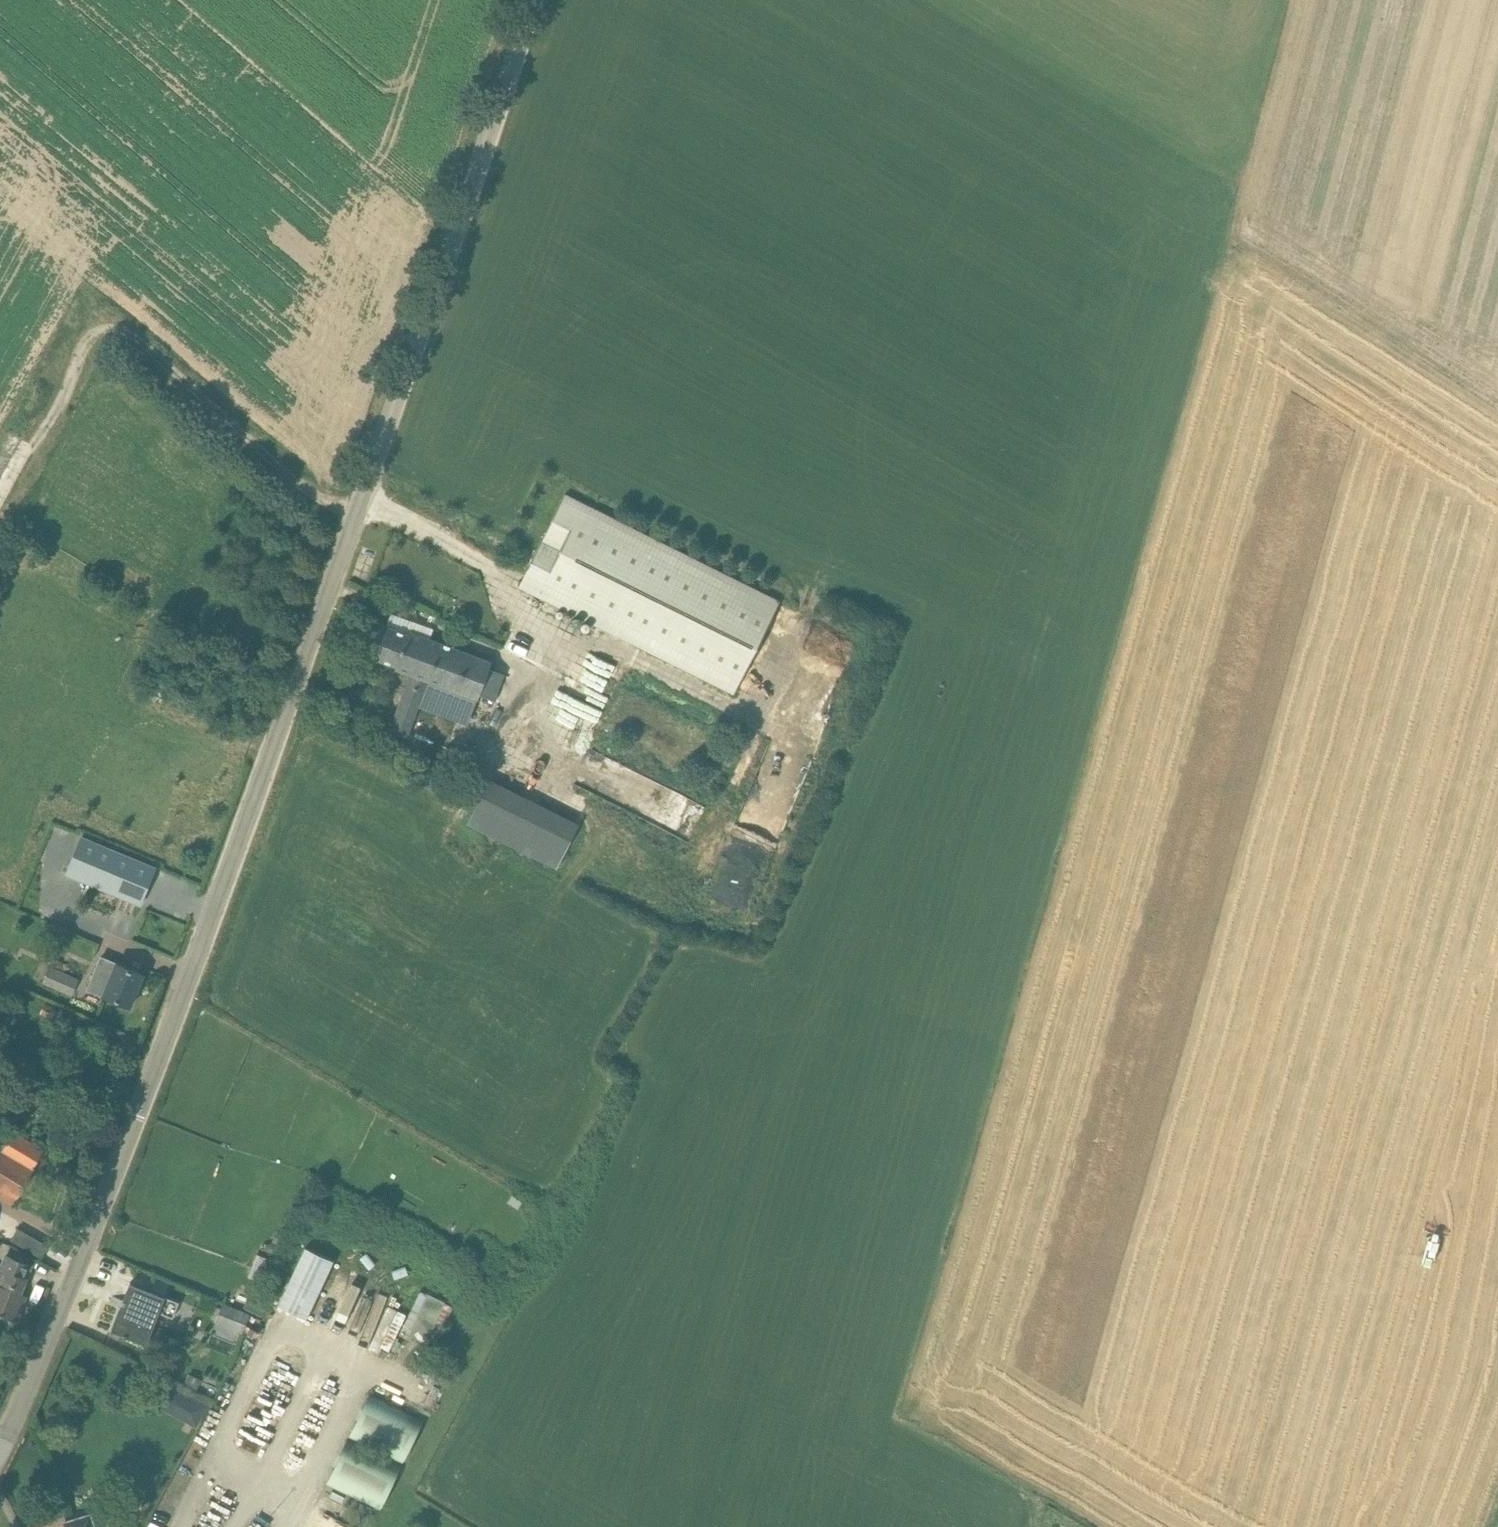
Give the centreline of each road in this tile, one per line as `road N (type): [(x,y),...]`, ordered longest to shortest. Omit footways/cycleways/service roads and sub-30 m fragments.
road 1 (unclassified): [(0,1440),(136,1115),(532,0)]
road 2 (track): [(352,517),(133,337),(106,327),(81,343),(43,432),(0,502)]

